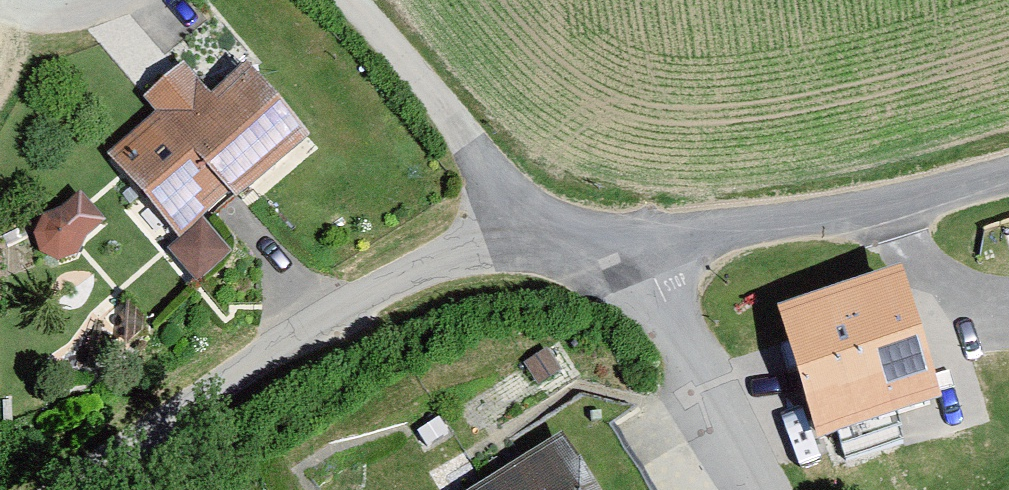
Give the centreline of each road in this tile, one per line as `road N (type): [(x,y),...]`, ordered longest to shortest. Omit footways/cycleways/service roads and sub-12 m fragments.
road 1 (residential): [(68,489),(208,390),(382,289),(458,257),(538,238)]
road 2 (residential): [(646,240),(921,196),(1008,169)]
road 3 (unclassified): [(353,0),(426,75),(538,238)]
road 4 (residential): [(646,240),(674,304),(783,489)]

